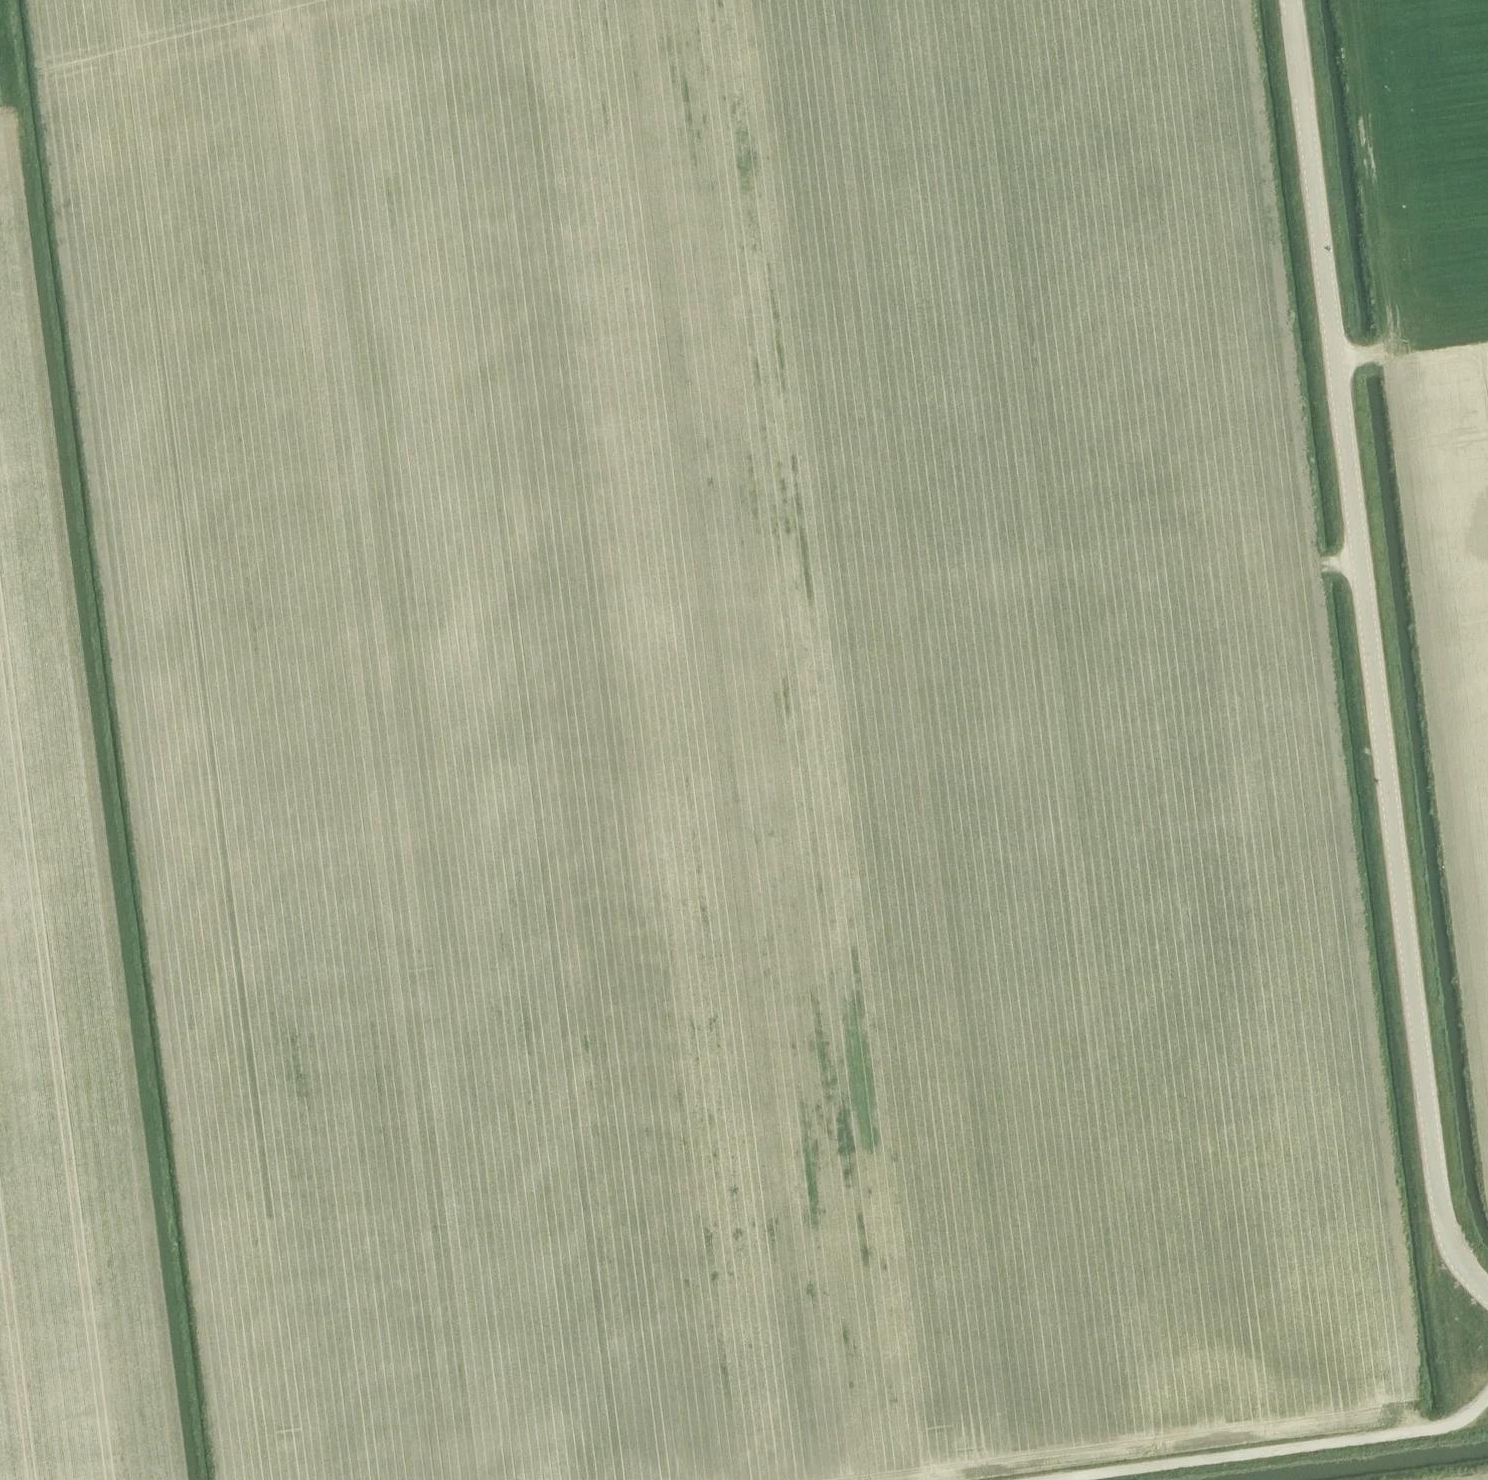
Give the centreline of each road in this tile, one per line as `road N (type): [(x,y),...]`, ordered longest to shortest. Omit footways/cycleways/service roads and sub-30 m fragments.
road 1 (tertiary): [(1487,1293),(1454,1252),(1436,1175),(1290,0)]
road 2 (track): [(1047,1479),(1445,1428),(1487,1394)]

